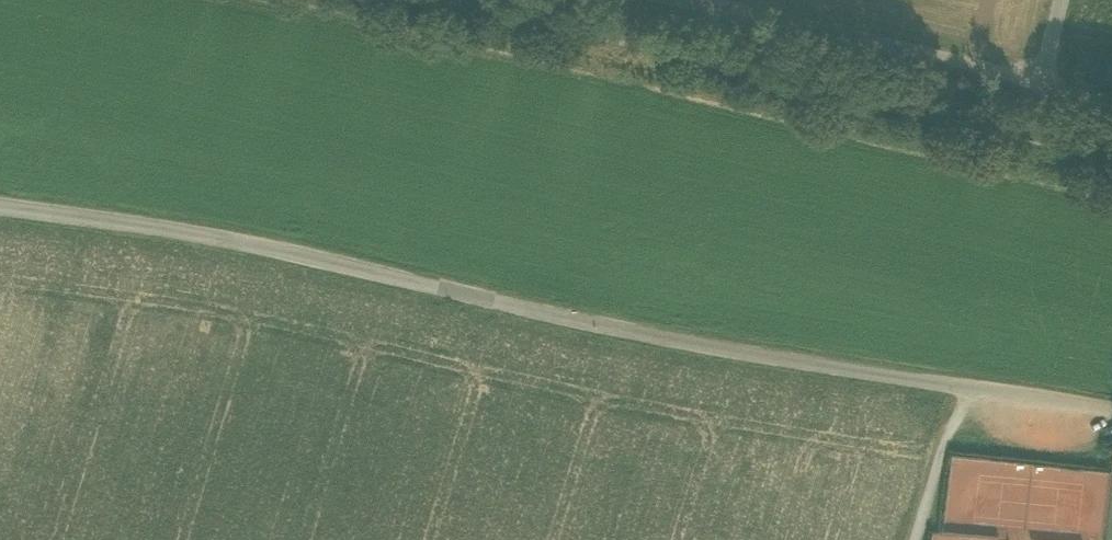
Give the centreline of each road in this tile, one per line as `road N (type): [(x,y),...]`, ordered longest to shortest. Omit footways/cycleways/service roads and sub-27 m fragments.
road 1 (unclassified): [(962,387),(630,331),(232,239),(0,204)]
road 2 (track): [(707,0),(1042,79),(1074,101),(1111,110)]
road 3 (residential): [(1111,412),(962,387)]

